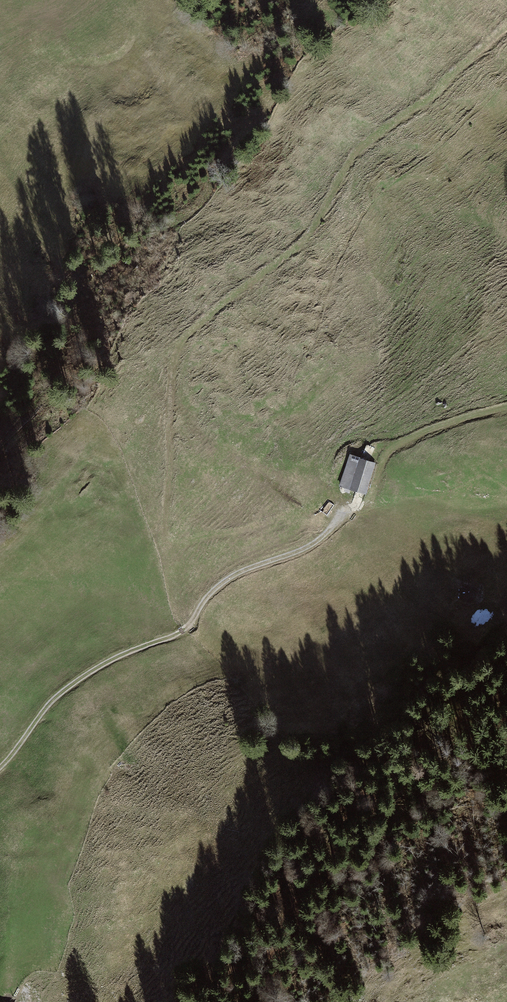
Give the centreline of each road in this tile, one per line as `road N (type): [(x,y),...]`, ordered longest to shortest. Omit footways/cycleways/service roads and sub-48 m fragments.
road 1 (track): [(0,768),(75,682),(178,634),(216,588),(313,544),(344,511),(334,495),(275,523),(168,546),(177,352),(301,243),(357,150),(506,26)]
road 2 (track): [(344,511),(372,495),(394,446),(506,407)]

